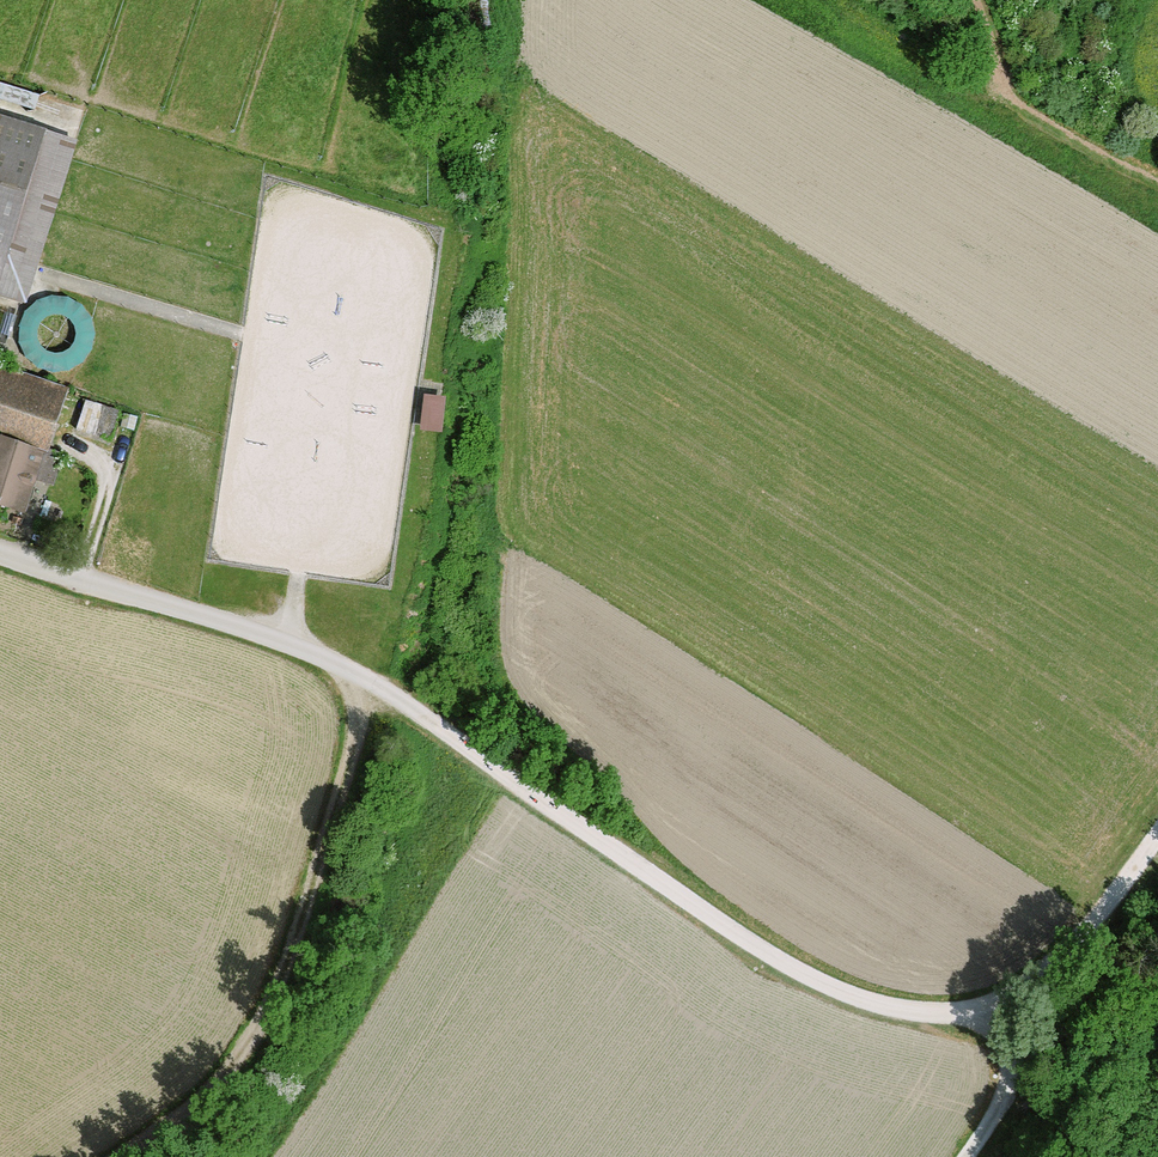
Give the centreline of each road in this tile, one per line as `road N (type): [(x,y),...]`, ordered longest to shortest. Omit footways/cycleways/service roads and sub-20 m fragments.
road 1 (track): [(435,722),(810,978),(897,1008),(995,1017)]
road 2 (residential): [(0,553),(284,644),(435,722)]
road 3 (track): [(995,1017),(1094,928),(1157,835)]
road 4 (track): [(18,268),(240,333)]
road 5 (track): [(999,92),(838,0)]
road 6 (track): [(1157,180),(999,92)]
road 7 (track): [(995,1017),(1008,1084),(964,1156)]

